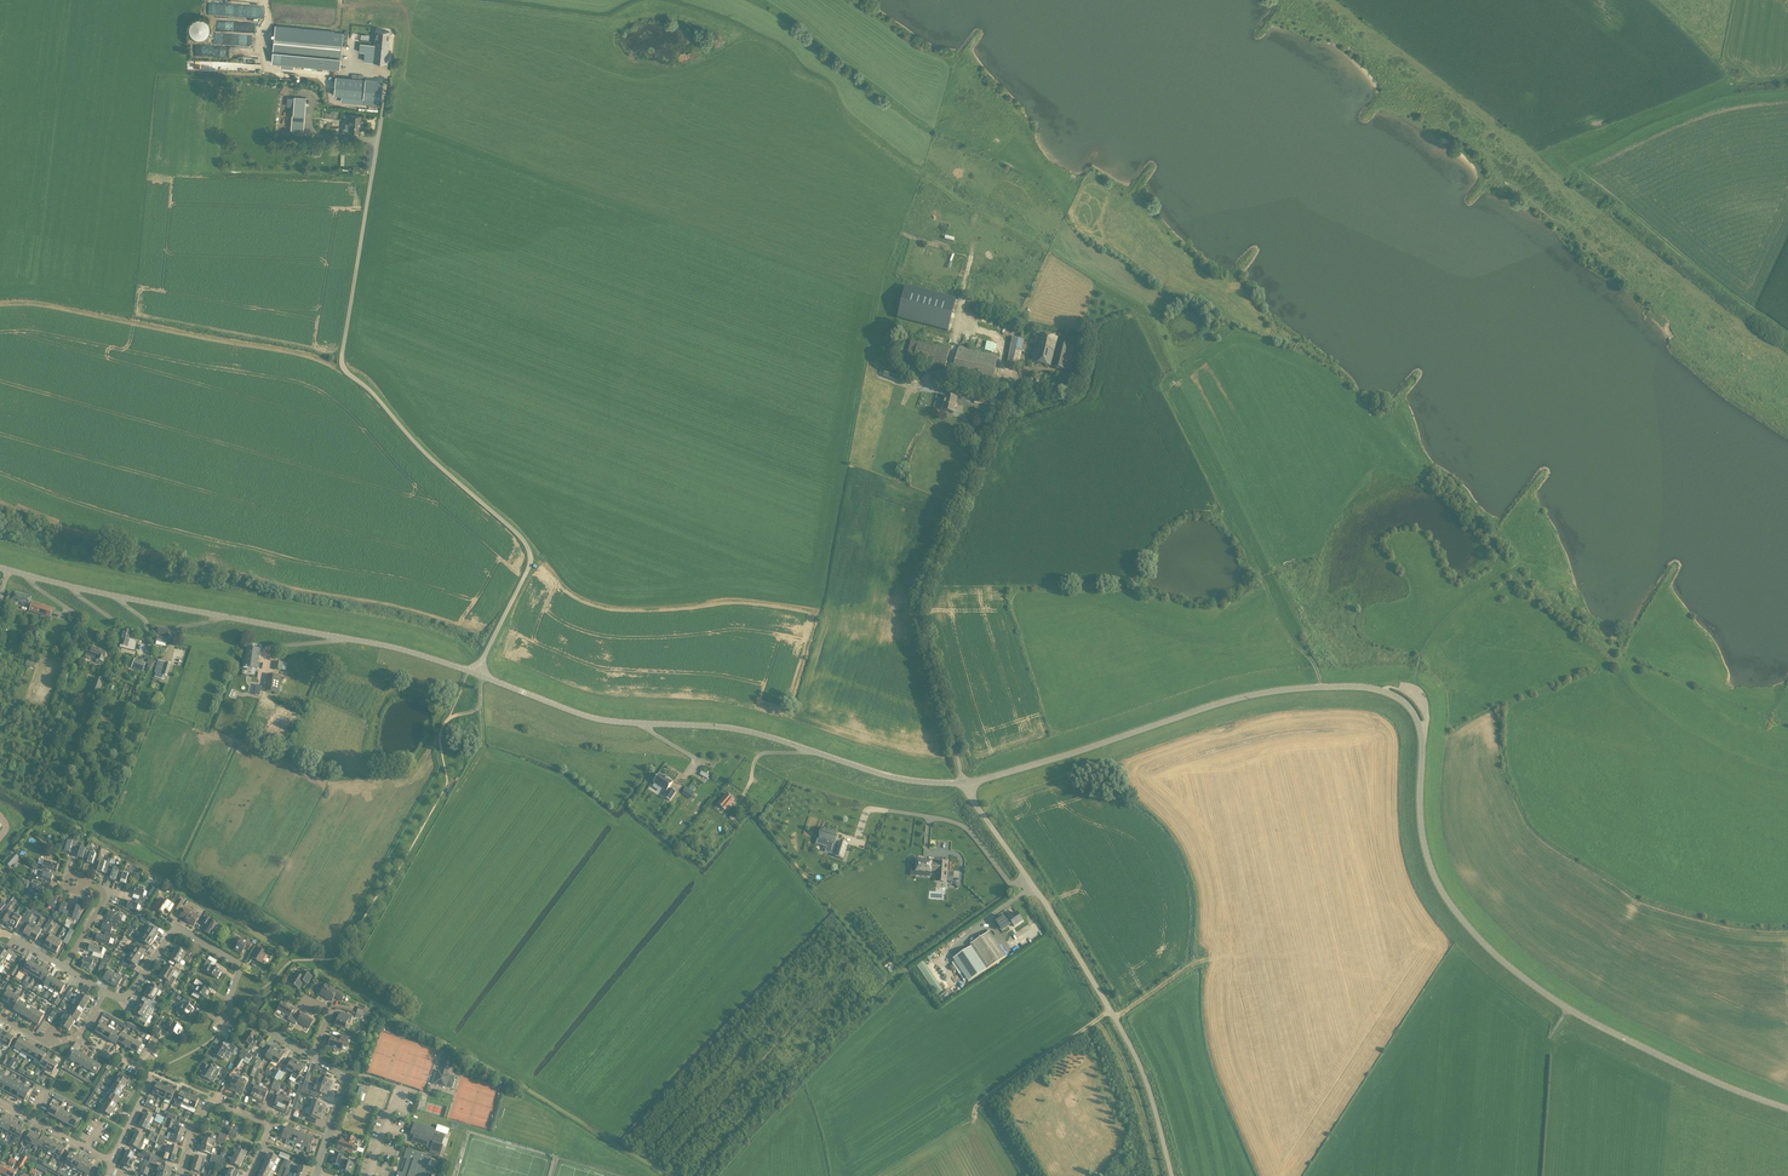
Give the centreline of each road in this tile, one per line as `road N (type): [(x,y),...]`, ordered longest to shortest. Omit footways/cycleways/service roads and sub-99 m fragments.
road 1 (unclassified): [(1787,1111),(1593,1023),(1477,935),(1432,869),(1420,809),(1422,735),(1411,710),(1390,694),(1327,687),(1246,697),(965,784)]
road 2 (track): [(658,0),(784,49),(798,73),(833,93),(844,116),(931,184),(1143,309),(1327,687)]
road 3 (unclassified): [(965,784),(900,779),(750,732),(599,719),(410,652),(0,568)]
road 4 (unclassified): [(1171,1175),(1129,1044),(965,784)]
road 5 (track): [(1787,330),(1570,164)]
road 6 (residential): [(236,1011),(229,1002),(241,965),(176,926),(129,995),(105,992)]
road 7 (track): [(453,0),(607,18),(646,0)]
road 8 (residential): [(247,1175),(267,1123),(212,1102),(192,1127),(179,1175)]
road 9 (residential): [(108,1159),(148,1076),(78,1036)]
road 10 (residential): [(316,1173),(347,1077),(312,1057)]
road 11 (residential): [(108,1159),(0,1101)]

